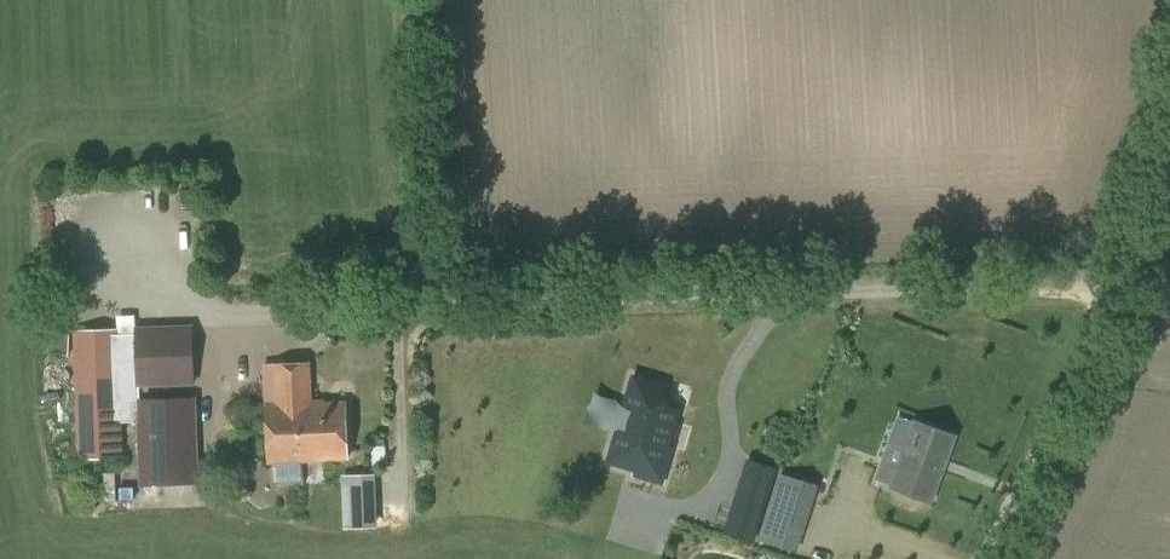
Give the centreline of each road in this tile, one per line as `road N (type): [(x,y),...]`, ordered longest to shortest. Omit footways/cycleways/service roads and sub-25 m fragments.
road 1 (track): [(1122,281),(987,558)]
road 2 (track): [(415,299),(401,0)]
road 3 (unclassified): [(1122,281),(1169,148)]

